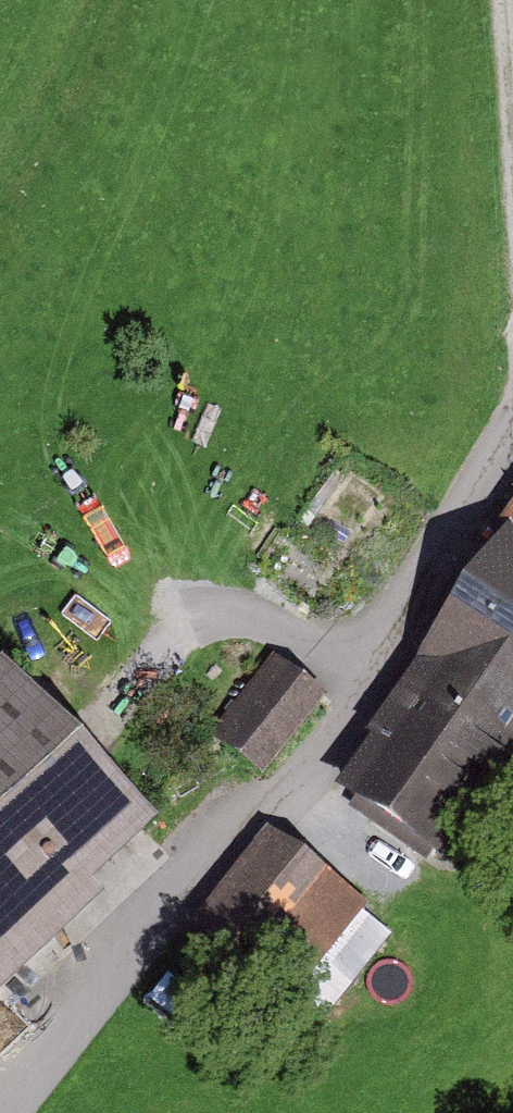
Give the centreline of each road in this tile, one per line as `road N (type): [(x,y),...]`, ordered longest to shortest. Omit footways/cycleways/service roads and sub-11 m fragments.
road 1 (track): [(13,1112),(52,1055),(266,814),(449,571),(512,436)]
road 2 (track): [(512,178),(505,0)]

